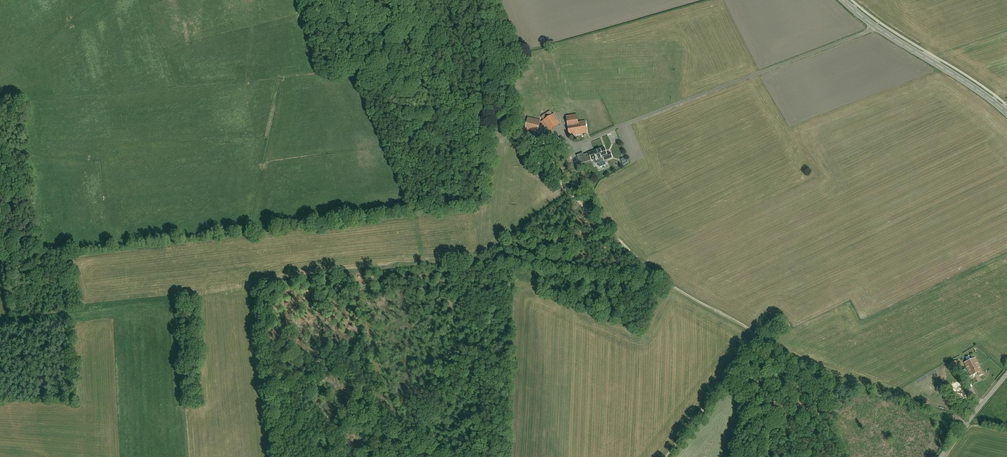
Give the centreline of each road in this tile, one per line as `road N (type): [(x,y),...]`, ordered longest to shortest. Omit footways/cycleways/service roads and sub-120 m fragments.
road 1 (track): [(624,247),(501,124),(500,84),(519,52),(499,0)]
road 2 (track): [(664,456),(750,340),(624,247)]
road 3 (secondary): [(1006,114),(843,0)]

